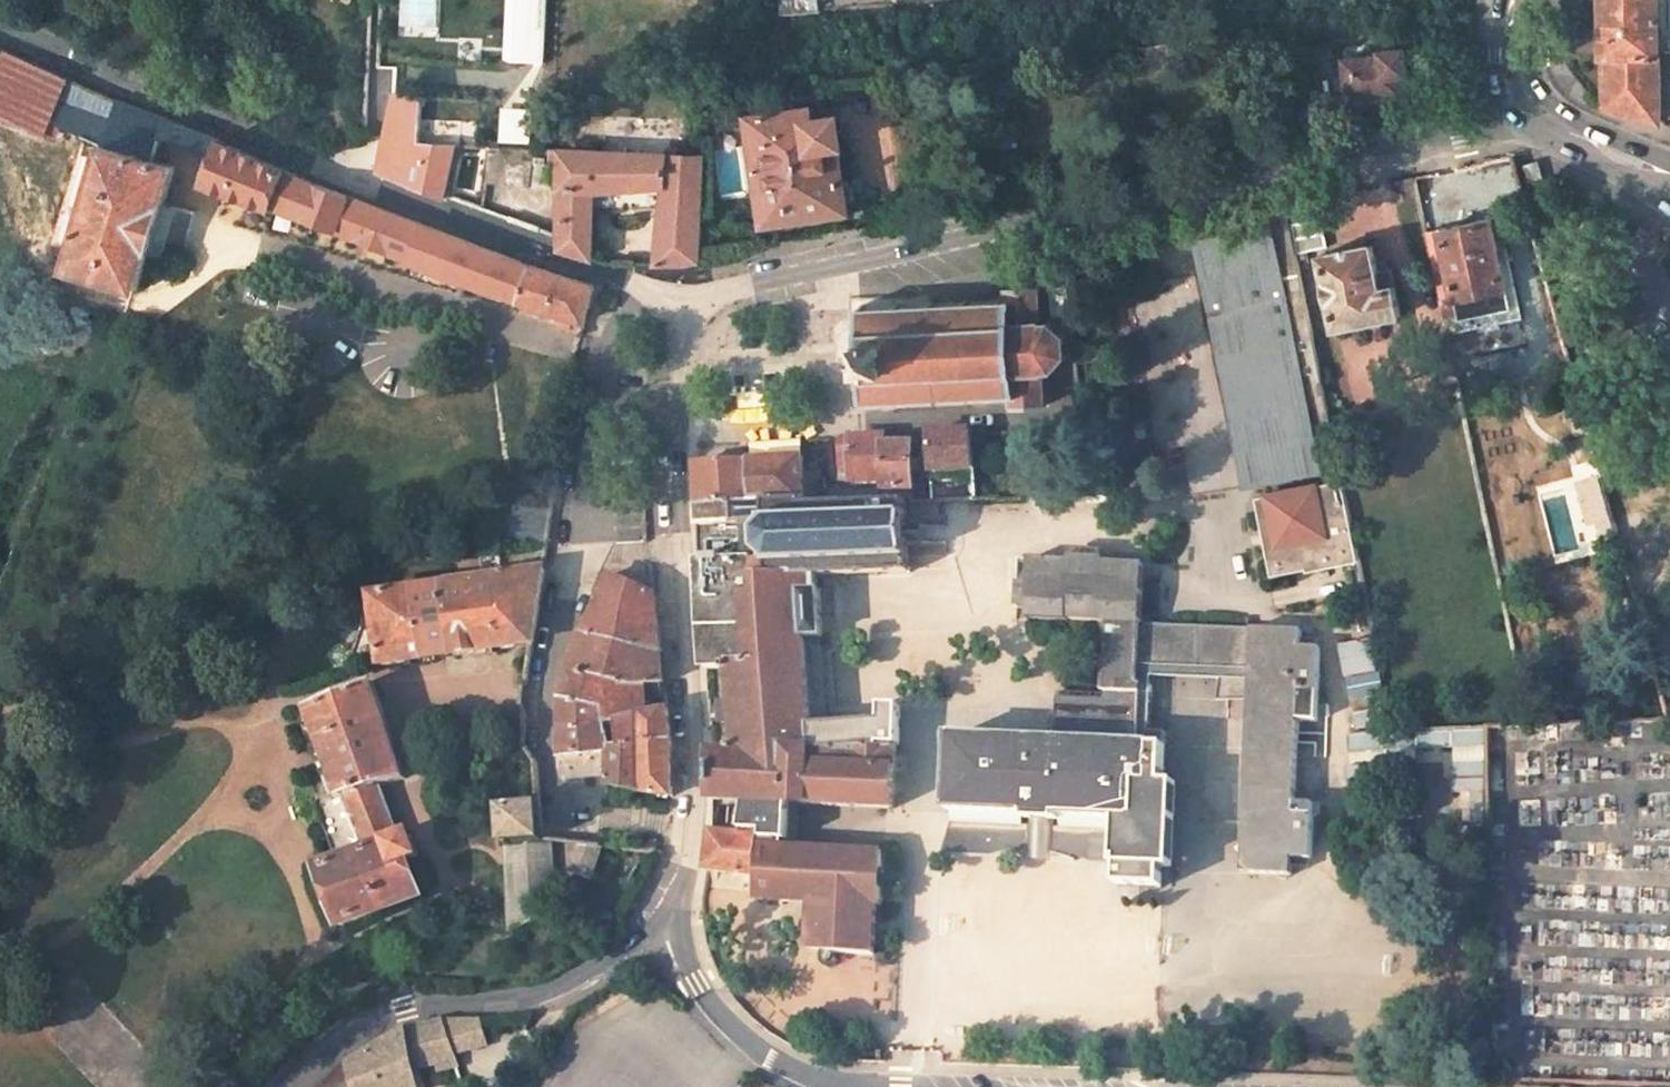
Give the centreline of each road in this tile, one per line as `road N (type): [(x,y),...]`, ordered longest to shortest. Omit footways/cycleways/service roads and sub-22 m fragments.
road 1 (residential): [(1513,107),(1460,133),(680,307)]
road 2 (residential): [(0,22),(314,163),(680,307)]
road 3 (residential): [(678,434),(695,830),(676,931)]
road 4 (unclassified): [(676,931),(626,946),(555,986),(380,1018),(301,1086)]
road 5 (residential): [(1000,415),(678,434)]
road 6 (unclassified): [(676,931),(696,982),(726,1022),(765,1056),(844,1086)]
road 7 (tertiary): [(1669,180),(1513,107)]
road 8 (residential): [(680,307),(678,434)]

